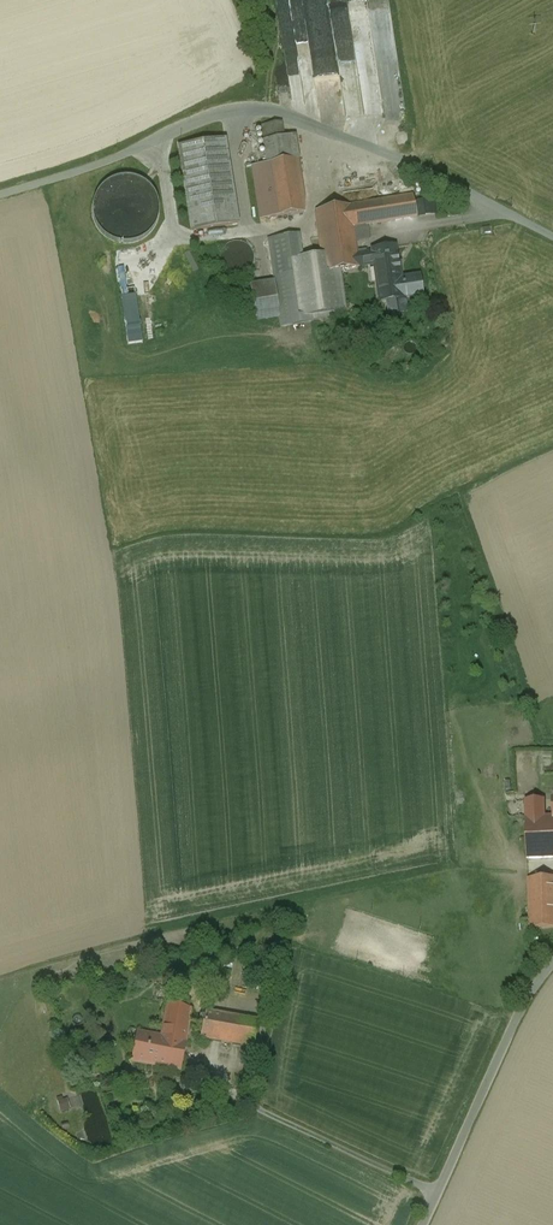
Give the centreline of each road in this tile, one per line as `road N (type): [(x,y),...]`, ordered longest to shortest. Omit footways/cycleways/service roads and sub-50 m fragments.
road 1 (unclassified): [(0,195),(85,170),(206,119),(267,110),(380,151),(552,236)]
road 2 (unclassified): [(422,1224),(517,1017),(552,963)]

